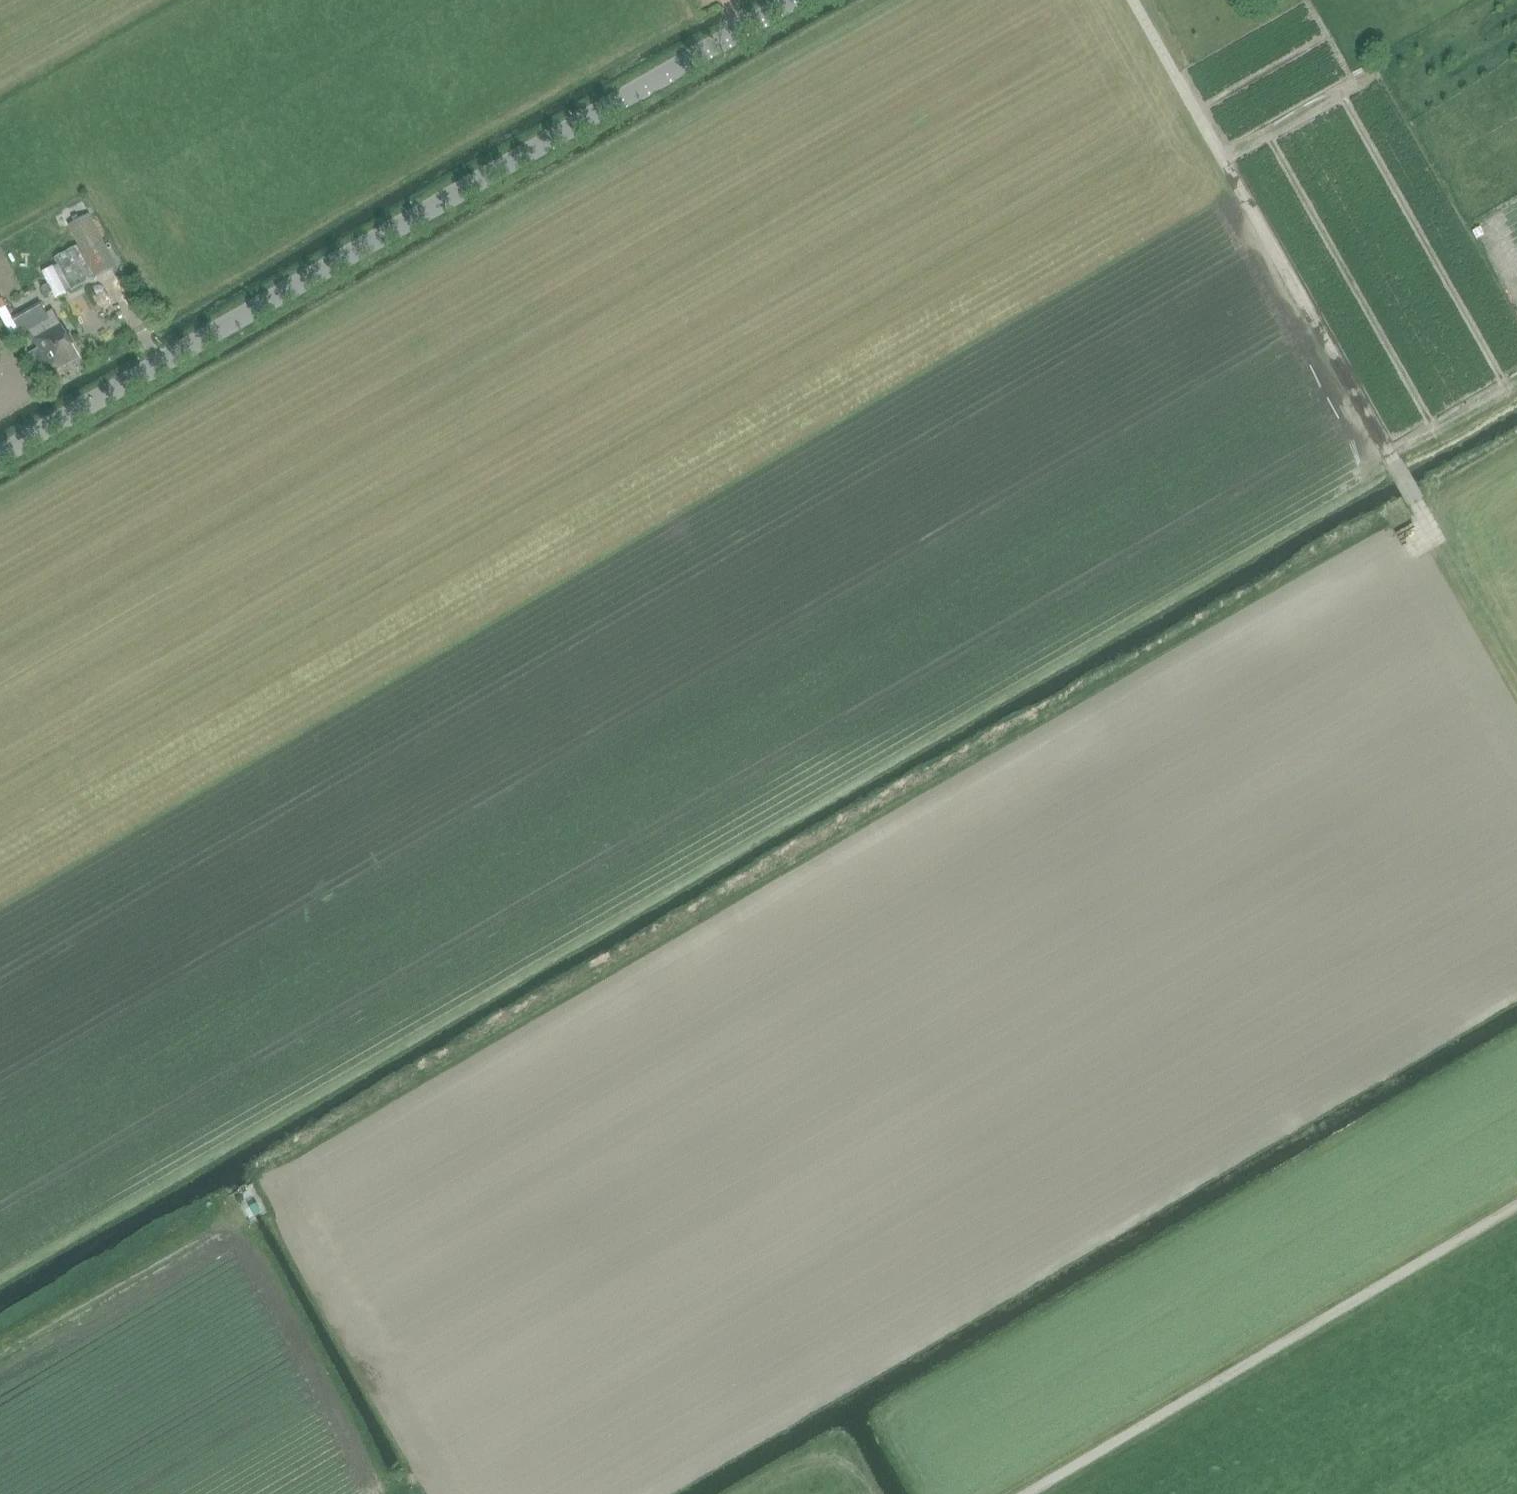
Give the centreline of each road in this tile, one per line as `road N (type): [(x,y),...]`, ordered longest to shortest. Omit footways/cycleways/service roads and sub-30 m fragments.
road 1 (tertiary): [(0,457),(791,0)]
road 2 (track): [(1132,0),(1420,509),(1425,540)]

